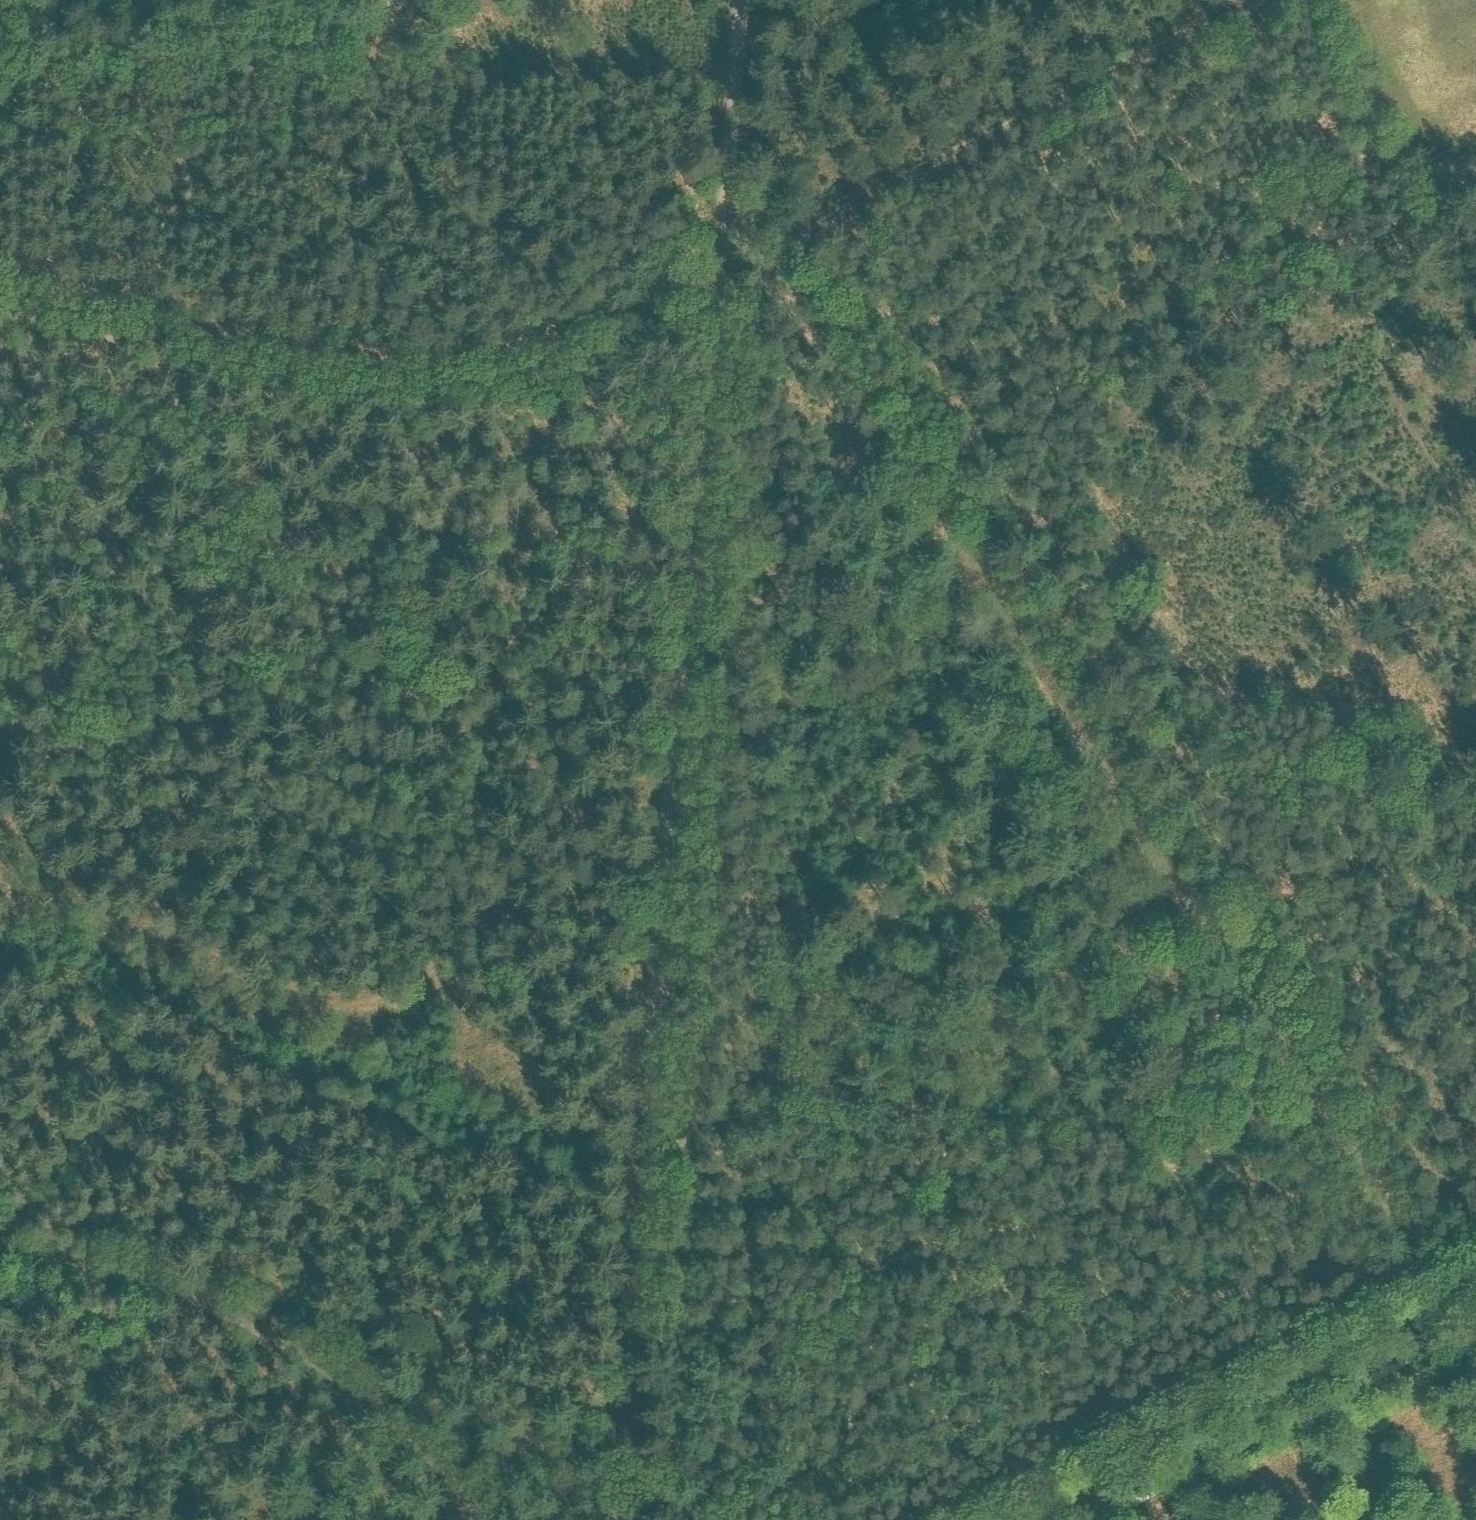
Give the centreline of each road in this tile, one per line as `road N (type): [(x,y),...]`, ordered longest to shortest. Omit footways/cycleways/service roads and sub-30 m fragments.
road 1 (track): [(734,0),(608,1519)]
road 2 (track): [(778,254),(790,294),(1439,1303)]
road 3 (track): [(778,254),(508,356),(383,359),(263,342),(0,266)]
road 4 (track): [(0,1256),(76,1268),(215,1310),(357,1397),(473,1510)]
road 5 (track): [(1218,6),(778,254)]
road 6 (track): [(1021,1519),(1439,1303)]

